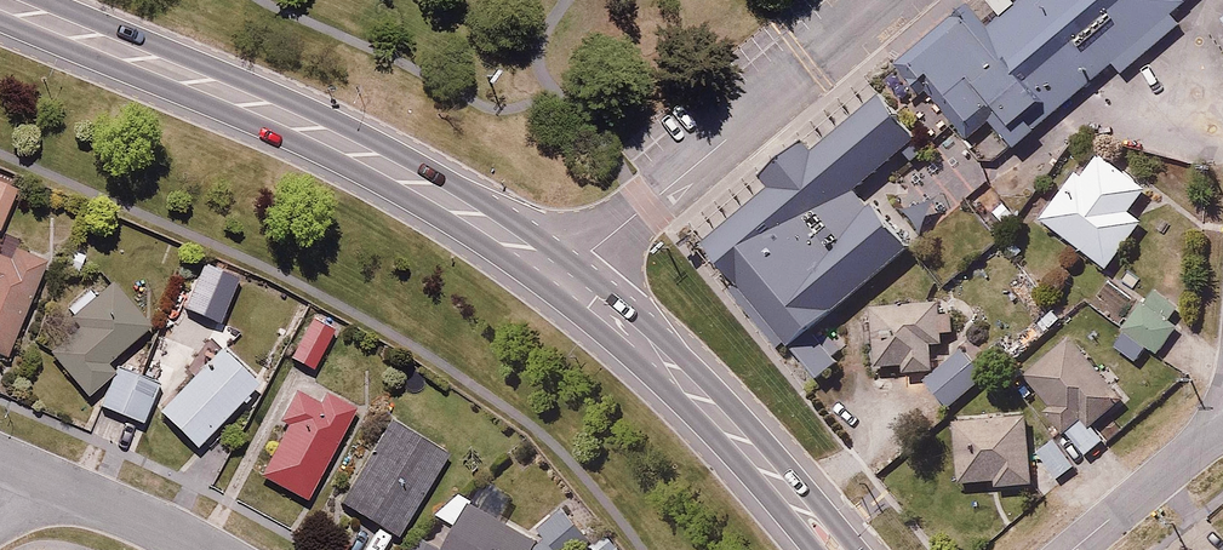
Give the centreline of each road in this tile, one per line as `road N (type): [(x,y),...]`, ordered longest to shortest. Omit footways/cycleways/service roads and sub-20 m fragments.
road 1 (primary): [(834,549),(703,401),(561,276),(363,155),(0,1)]
road 2 (residential): [(204,549),(0,459)]
road 3 (residential): [(1073,549),(1222,429)]

